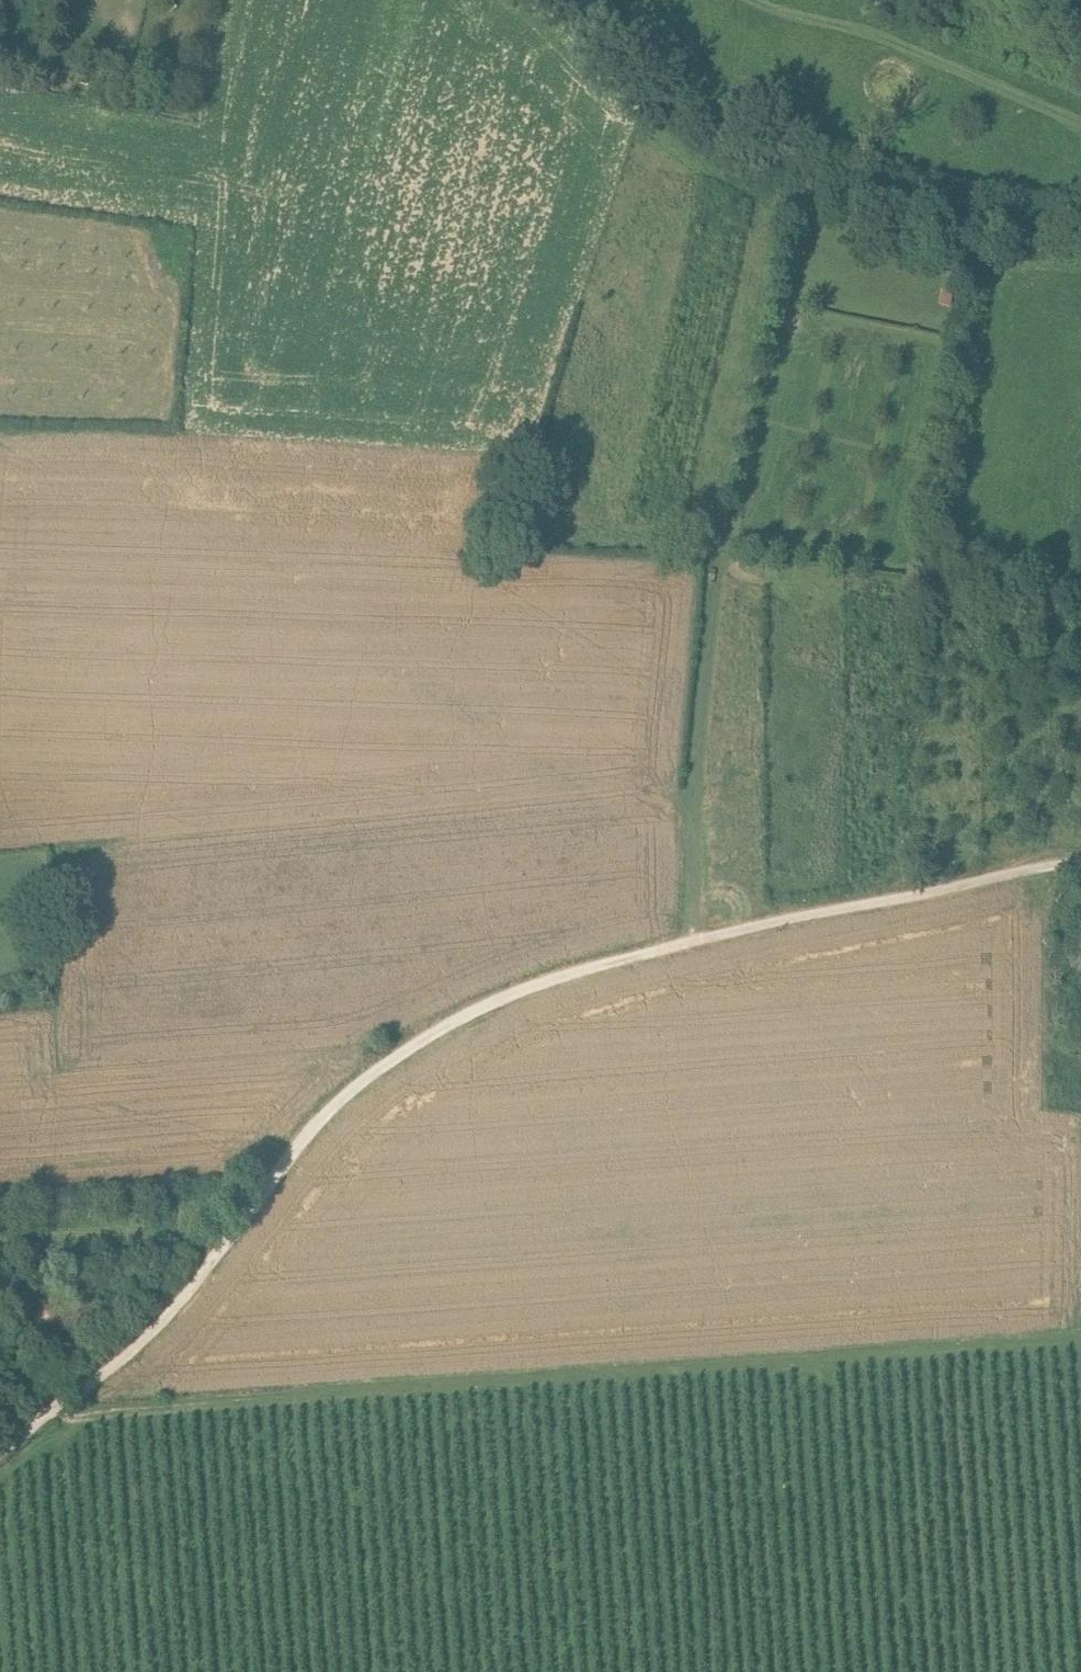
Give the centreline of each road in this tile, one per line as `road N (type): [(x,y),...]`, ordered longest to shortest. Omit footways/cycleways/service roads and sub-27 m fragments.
road 1 (track): [(0,1450),(154,1320),(356,1085),(447,1023),(535,983),(621,959),(1080,862)]
road 2 (track): [(1080,1337),(82,1413),(52,1409)]
road 3 (track): [(567,0),(711,121),(766,152),(945,210),(1025,225),(1080,225)]

